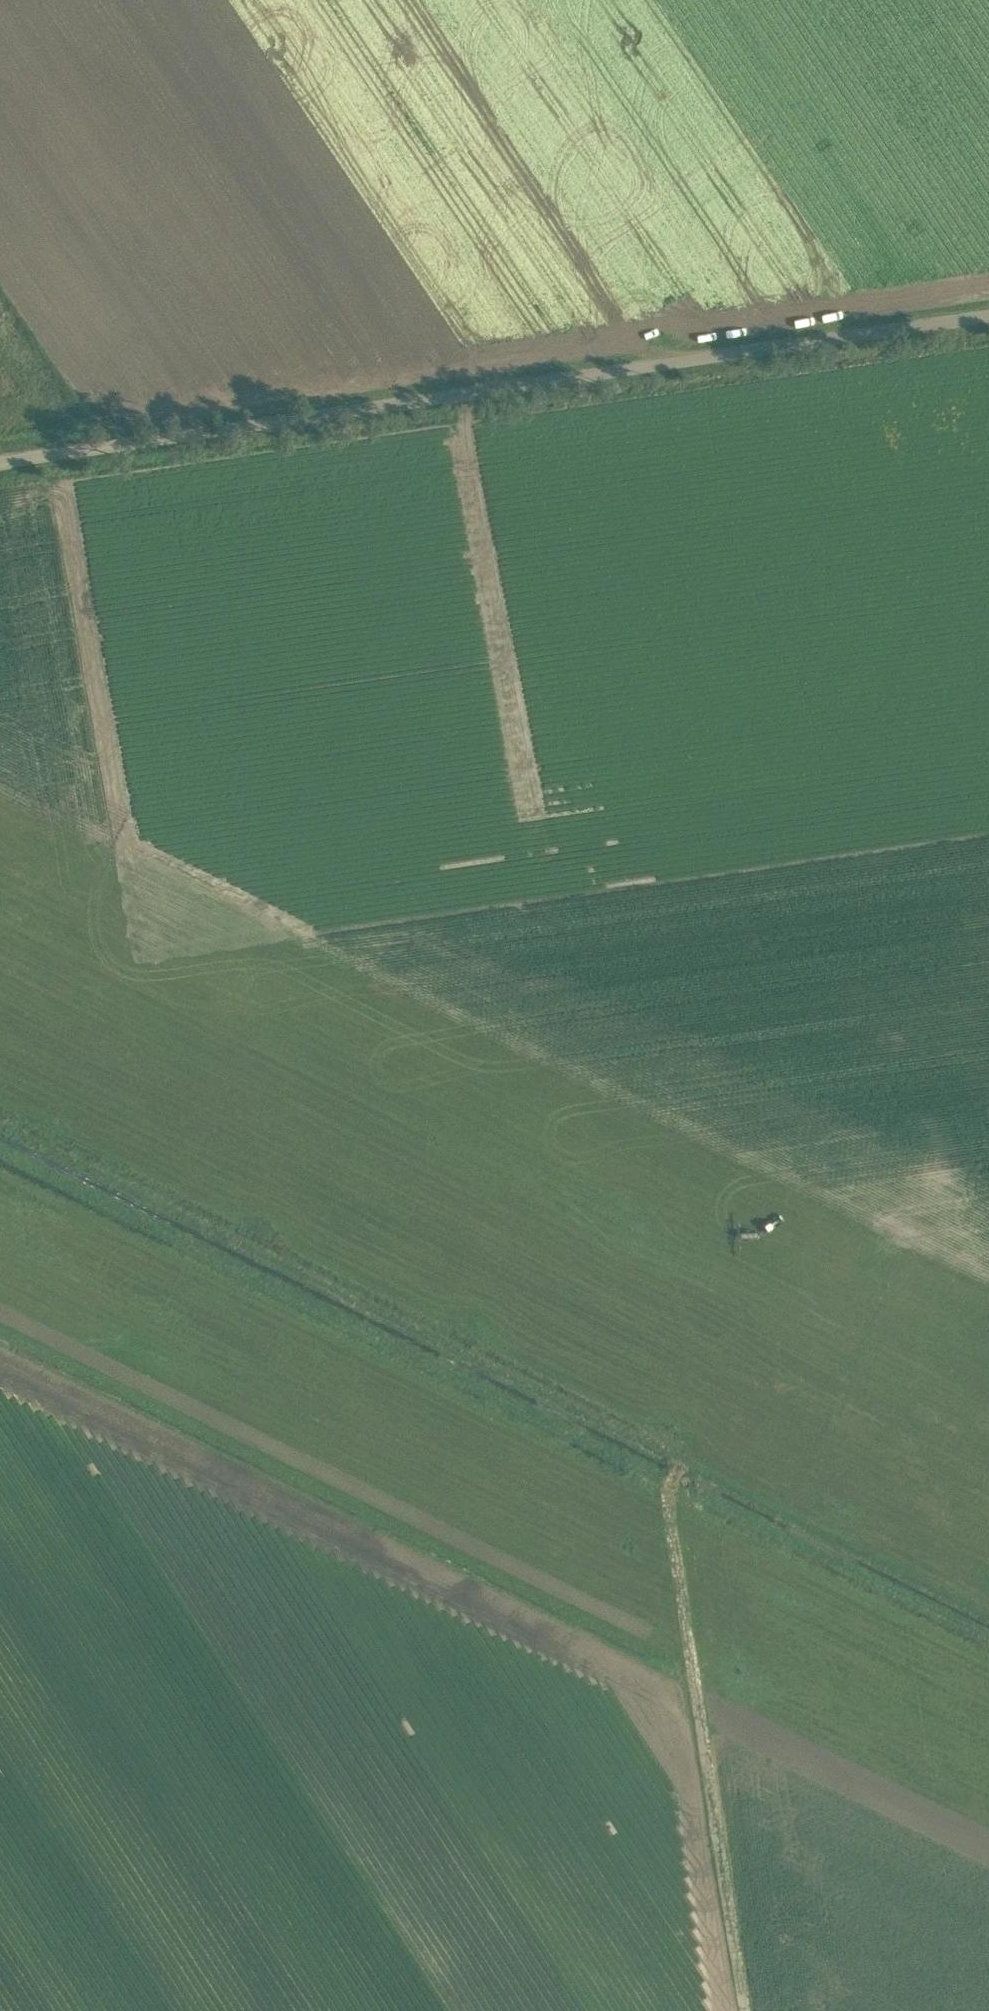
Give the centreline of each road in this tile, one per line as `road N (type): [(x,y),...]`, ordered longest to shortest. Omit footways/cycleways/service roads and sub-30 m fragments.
road 1 (unclassified): [(0,461),(988,314)]
road 2 (track): [(692,1461),(679,1490),(680,1529),(751,2010)]

